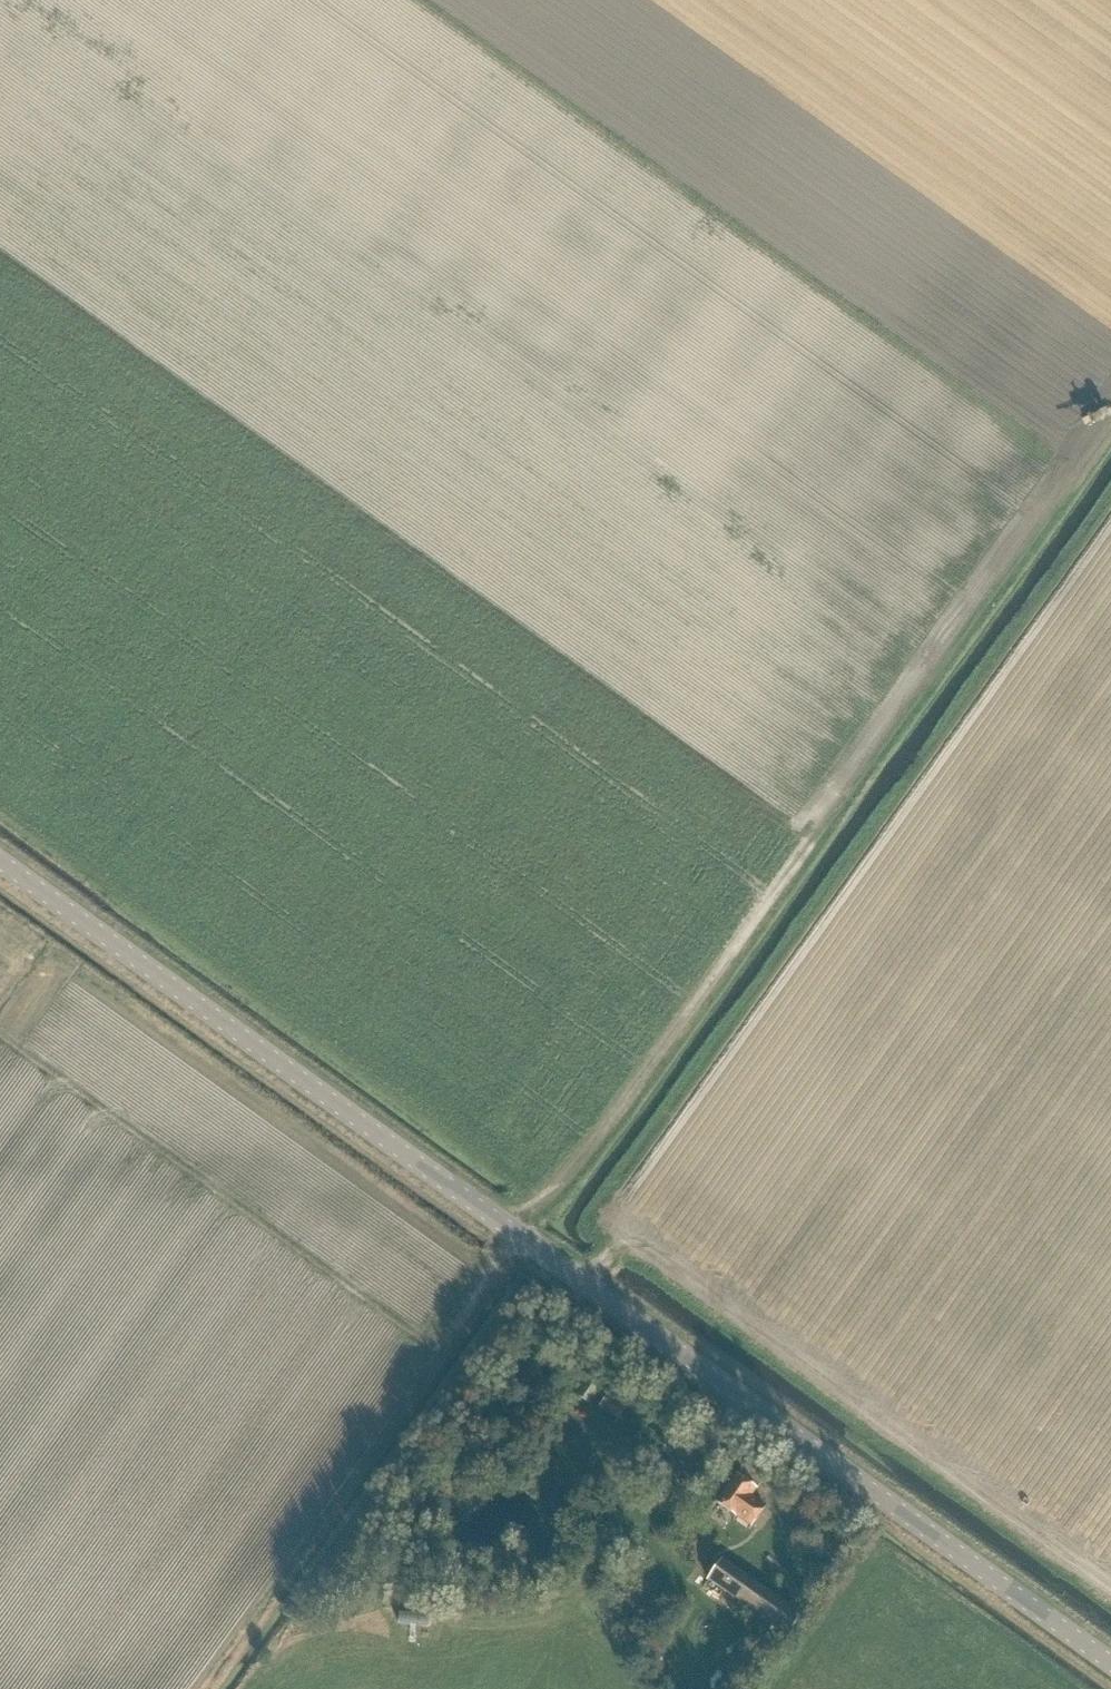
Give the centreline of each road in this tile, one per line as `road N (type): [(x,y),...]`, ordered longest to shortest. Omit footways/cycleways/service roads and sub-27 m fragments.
road 1 (tertiary): [(1110,1664),(0,863)]

